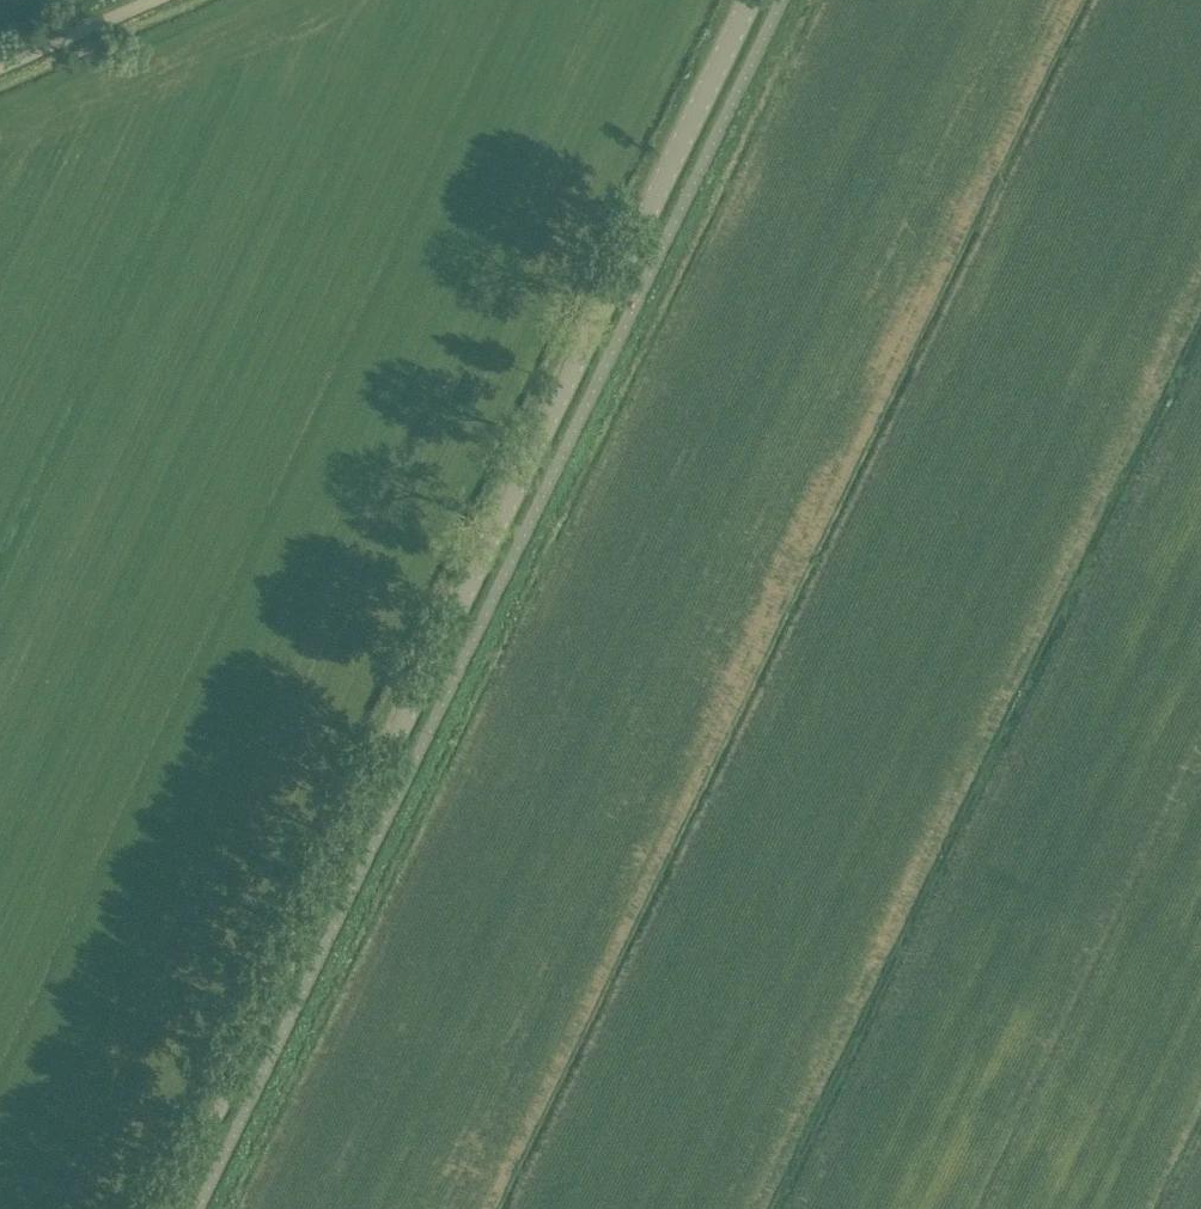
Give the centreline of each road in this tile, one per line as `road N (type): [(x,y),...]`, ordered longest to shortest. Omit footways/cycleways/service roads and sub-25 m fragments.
road 1 (tertiary): [(167,1208),(749,0)]
road 2 (unclassified): [(0,65),(152,0)]

